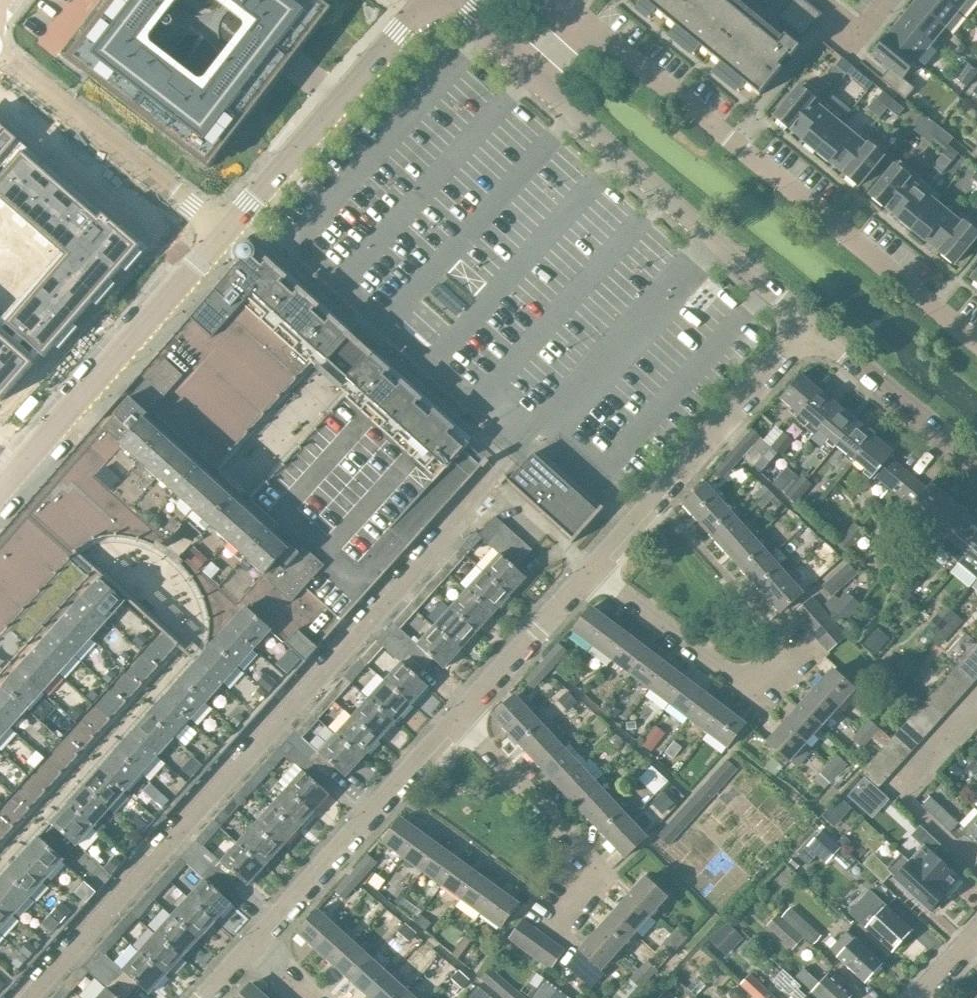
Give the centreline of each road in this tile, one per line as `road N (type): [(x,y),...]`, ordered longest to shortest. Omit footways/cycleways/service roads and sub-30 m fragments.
road 1 (residential): [(530,441),(30,997)]
road 2 (residential): [(976,345),(736,137),(555,0)]
road 3 (residential): [(442,0),(809,328)]
road 4 (residential): [(0,485),(225,229)]
road 5 (residential): [(594,569),(809,328)]
road 6 (residential): [(225,229),(438,0)]
road 7 (residential): [(250,941),(464,715)]
road 8 (residential): [(225,229),(0,47)]
road 9 (residential): [(551,931),(593,864),(464,715)]
road 10 (residential): [(807,640),(755,692),(594,569)]
road 11 (residential): [(809,328),(976,467)]
road 12 (residential): [(464,715),(594,569)]

